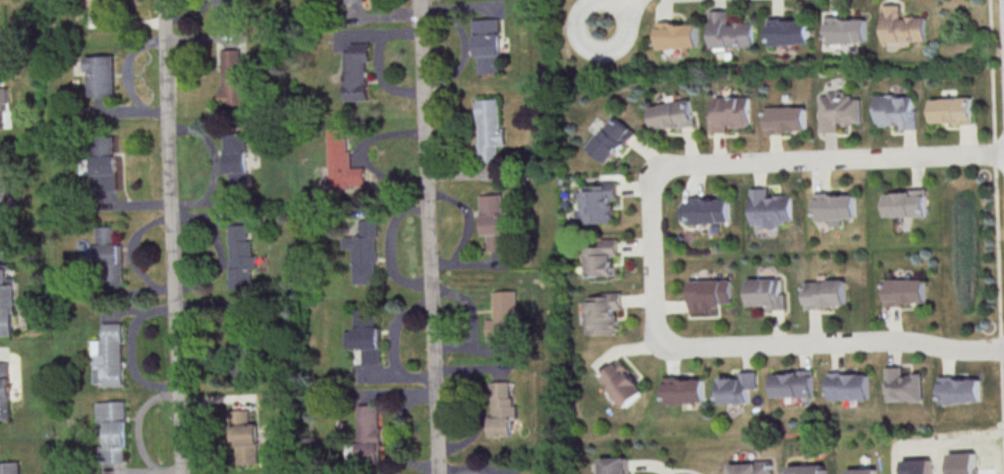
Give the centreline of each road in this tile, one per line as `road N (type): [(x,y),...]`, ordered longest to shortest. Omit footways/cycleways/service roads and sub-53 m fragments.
road 1 (residential): [(440,473),(422,0)]
road 2 (residential): [(182,473),(167,0)]
road 3 (residential): [(1003,153),(671,168),(652,191),(654,268)]
road 4 (residential): [(654,268),(657,324),(683,347),(898,341),(1003,350)]
road 5 (residential): [(627,35),(627,7),(593,2),(581,13),(580,38),(592,49),(609,51),(627,35)]

